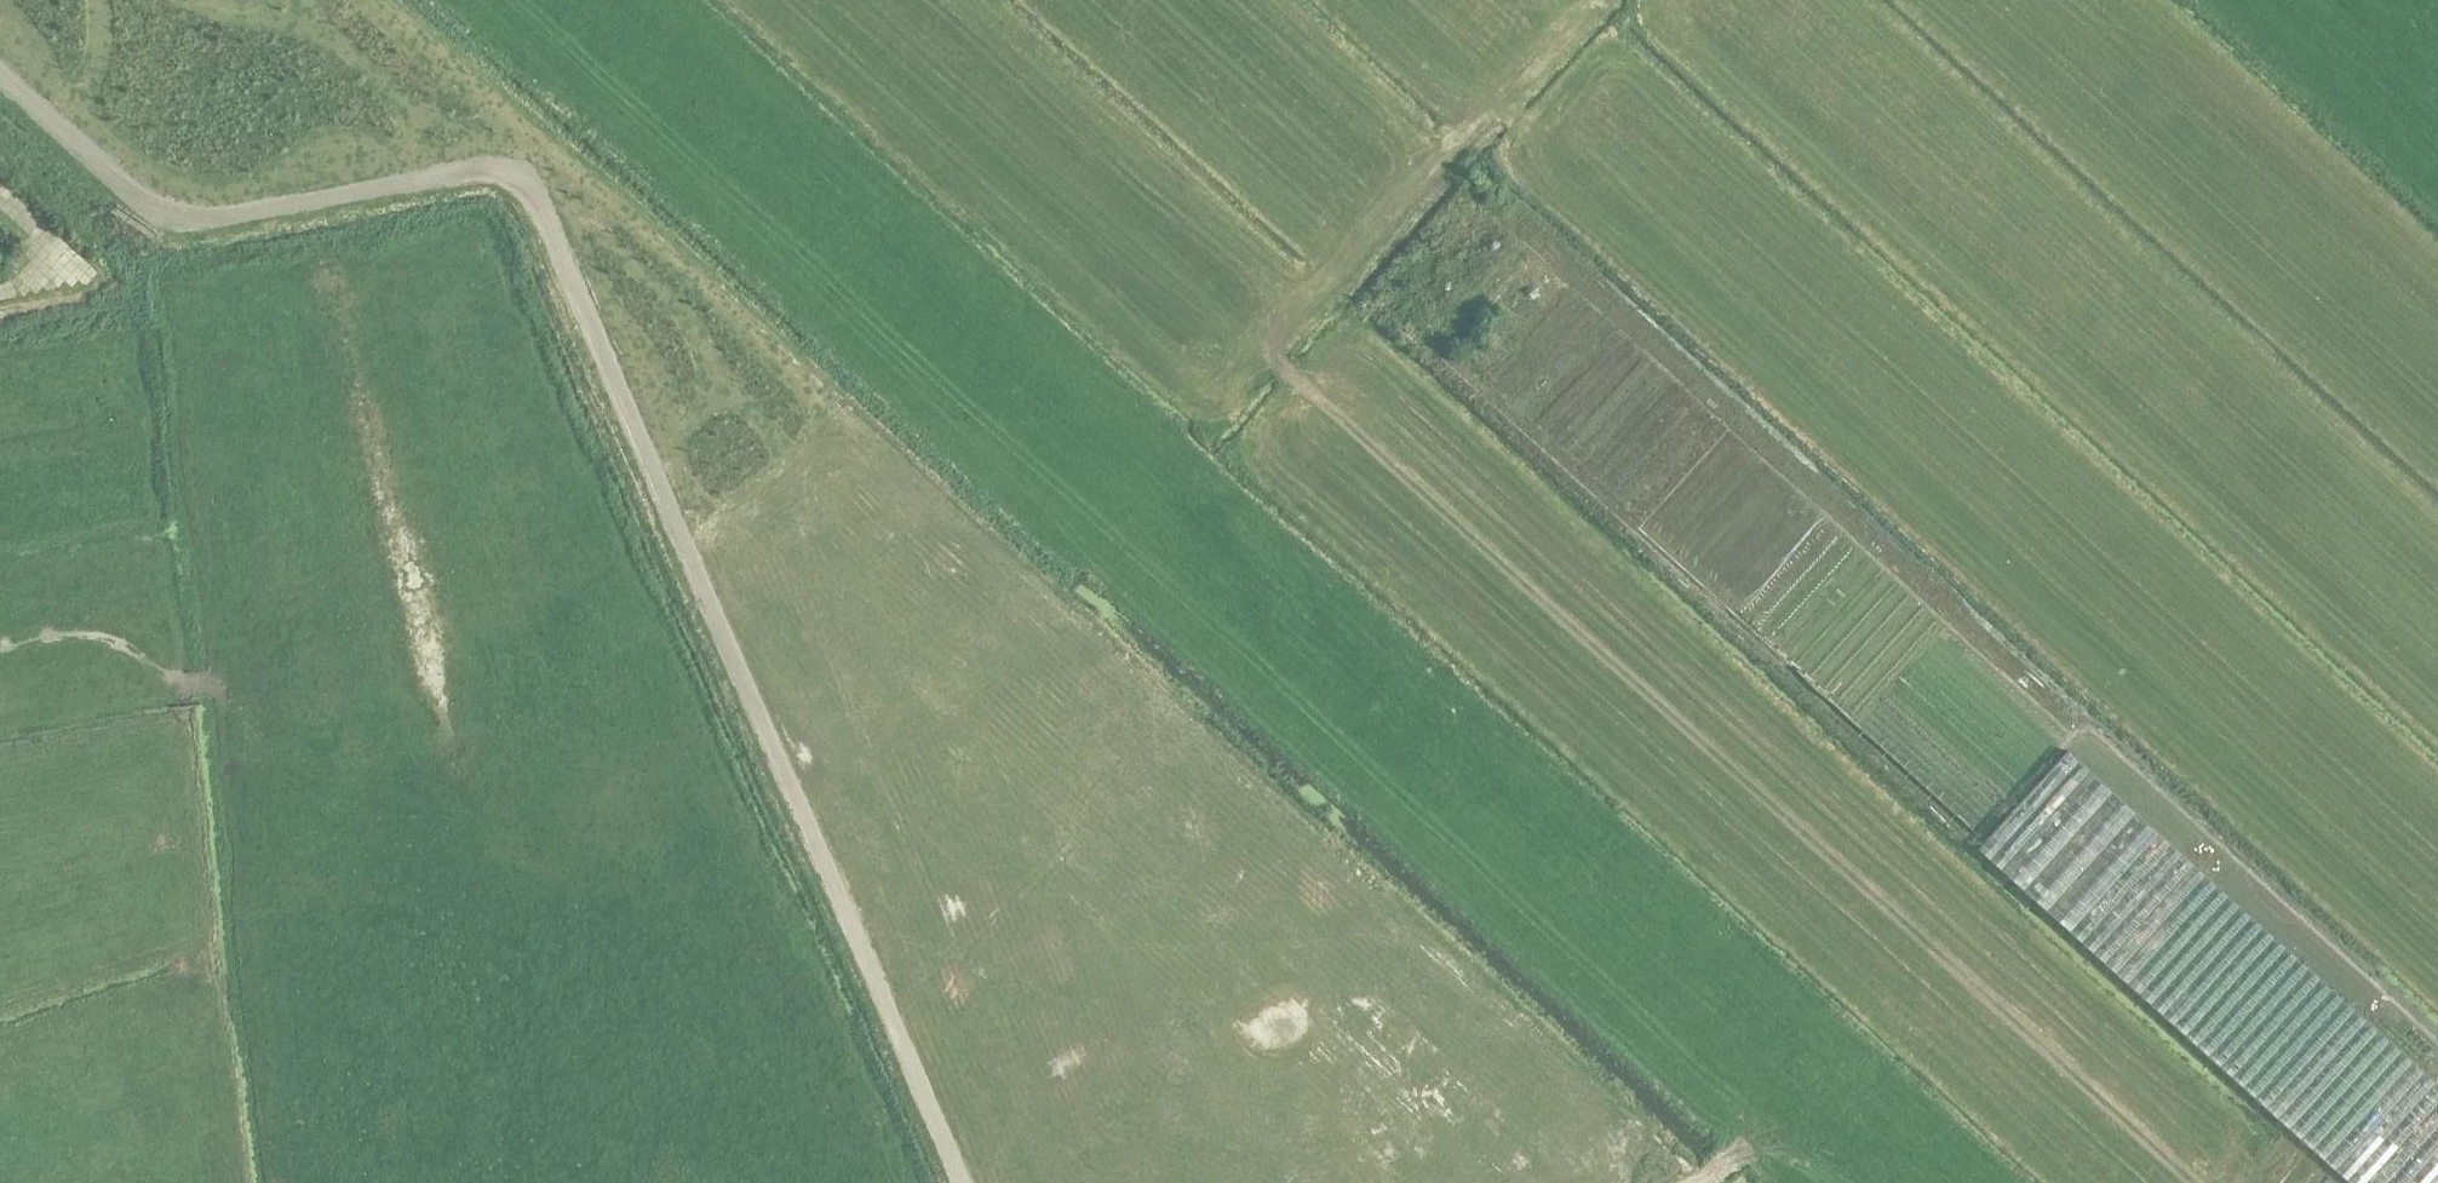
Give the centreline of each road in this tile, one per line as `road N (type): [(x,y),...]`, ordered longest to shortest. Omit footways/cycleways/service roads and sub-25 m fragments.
road 1 (track): [(2196,1182),(1279,362),(1280,320),(1592,0)]
road 2 (track): [(963,1182),(548,219),(520,175),(478,166),(209,216),(160,209),(0,74)]
road 3 (track): [(1855,1182),(1797,1141),(1739,1157),(1693,1182)]

